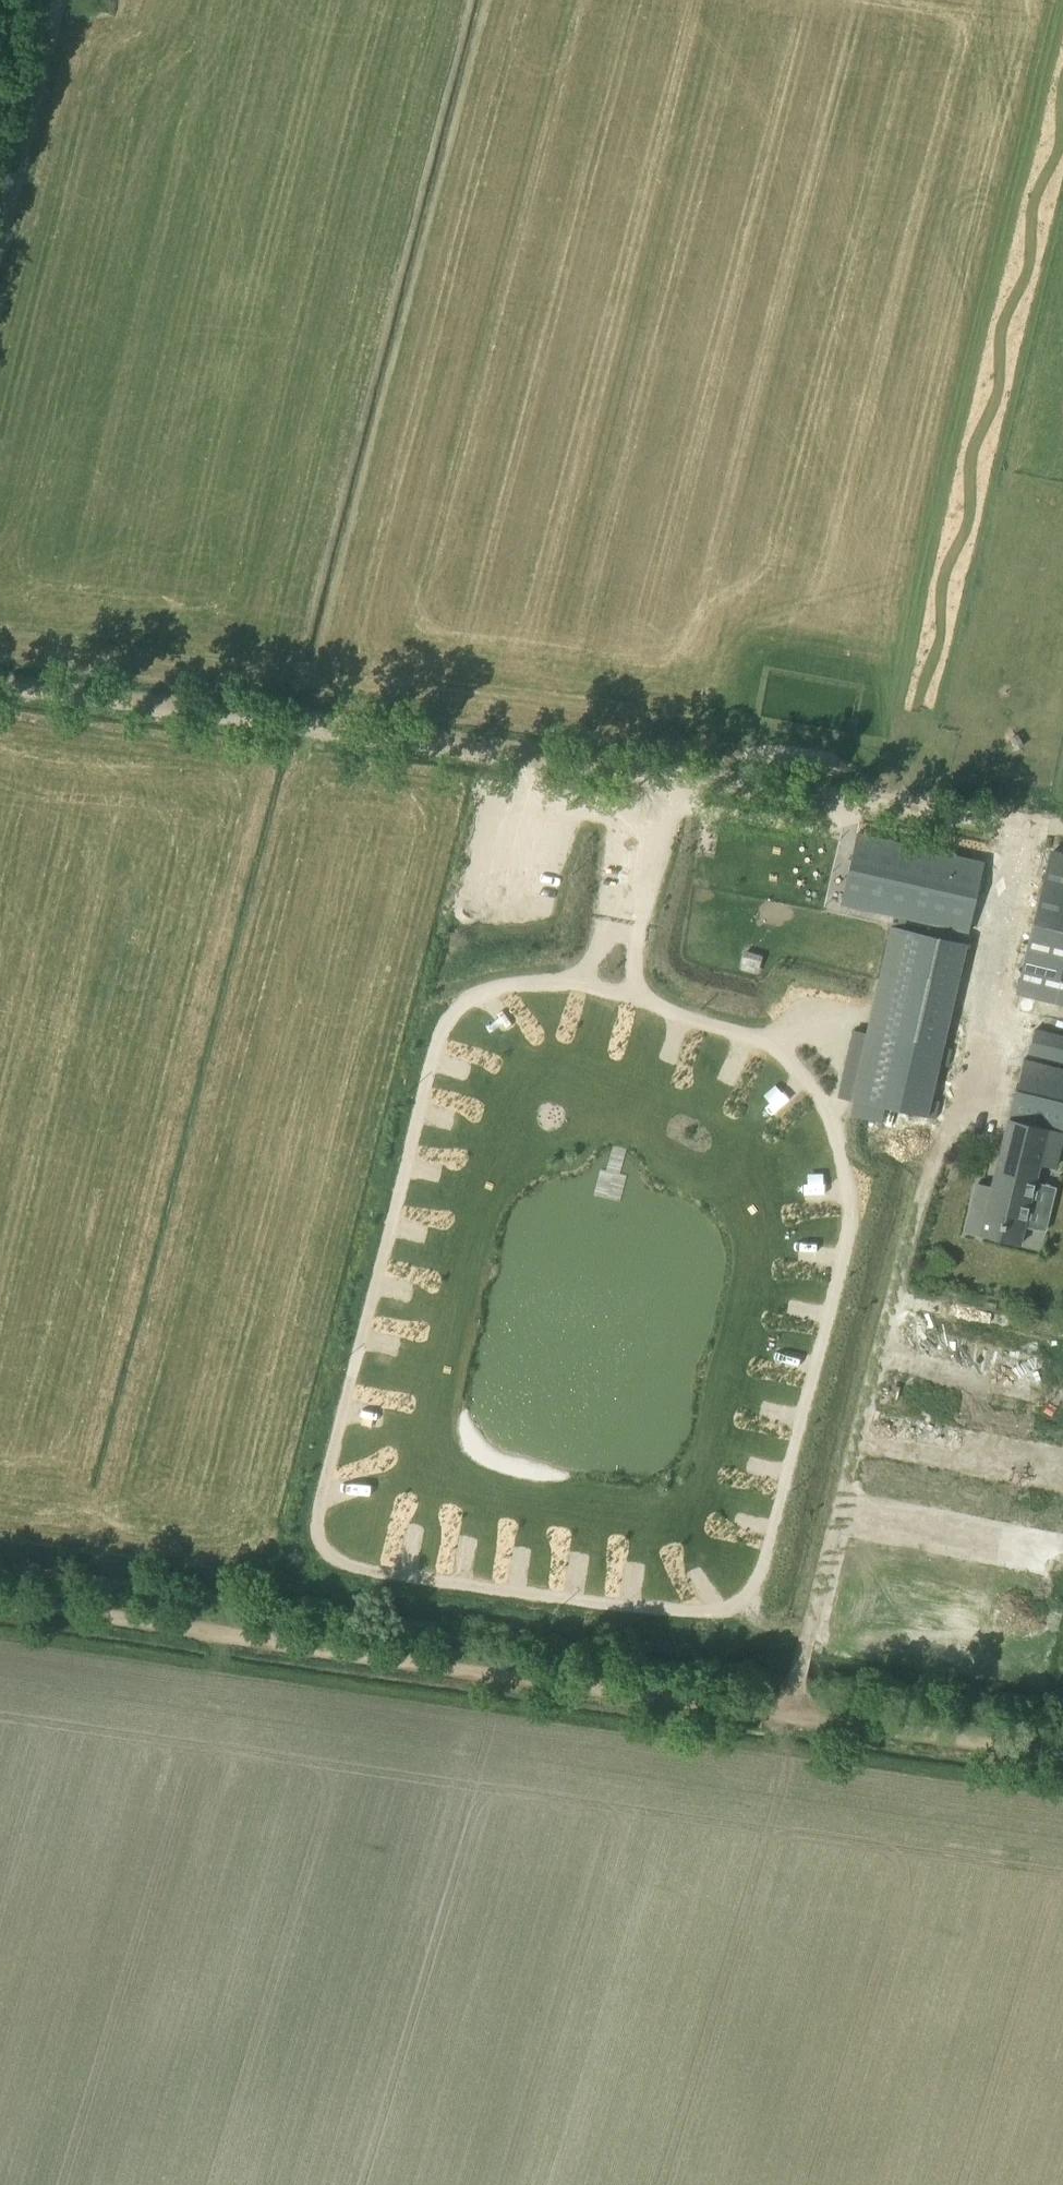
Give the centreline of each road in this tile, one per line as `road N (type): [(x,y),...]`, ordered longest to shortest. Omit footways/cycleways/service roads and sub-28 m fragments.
road 1 (track): [(0,683),(1062,832)]
road 2 (track): [(0,1602),(1062,1750)]
road 3 (track): [(55,0),(0,220)]

